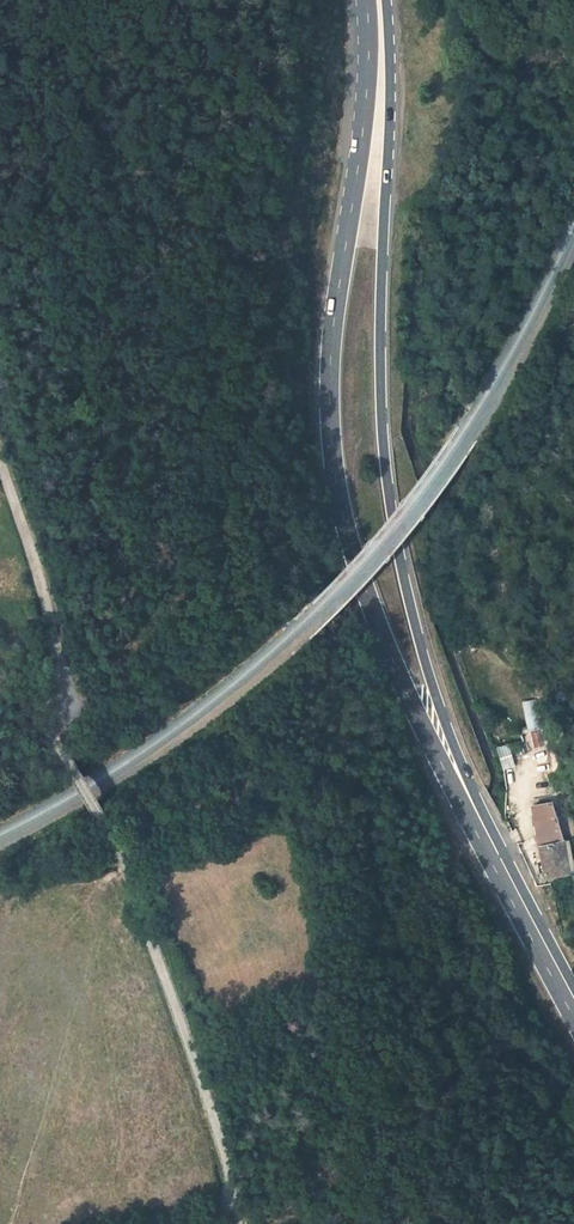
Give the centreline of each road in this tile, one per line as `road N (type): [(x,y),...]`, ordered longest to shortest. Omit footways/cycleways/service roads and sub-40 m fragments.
road 1 (primary): [(367,0),(363,130),(330,360),(334,464),(386,644),(516,896)]
road 2 (primary): [(516,896),(433,689),(388,499),(380,389),(386,0)]
road 3 (track): [(243,1223),(141,898),(119,844),(56,738),(55,642),(0,471)]

